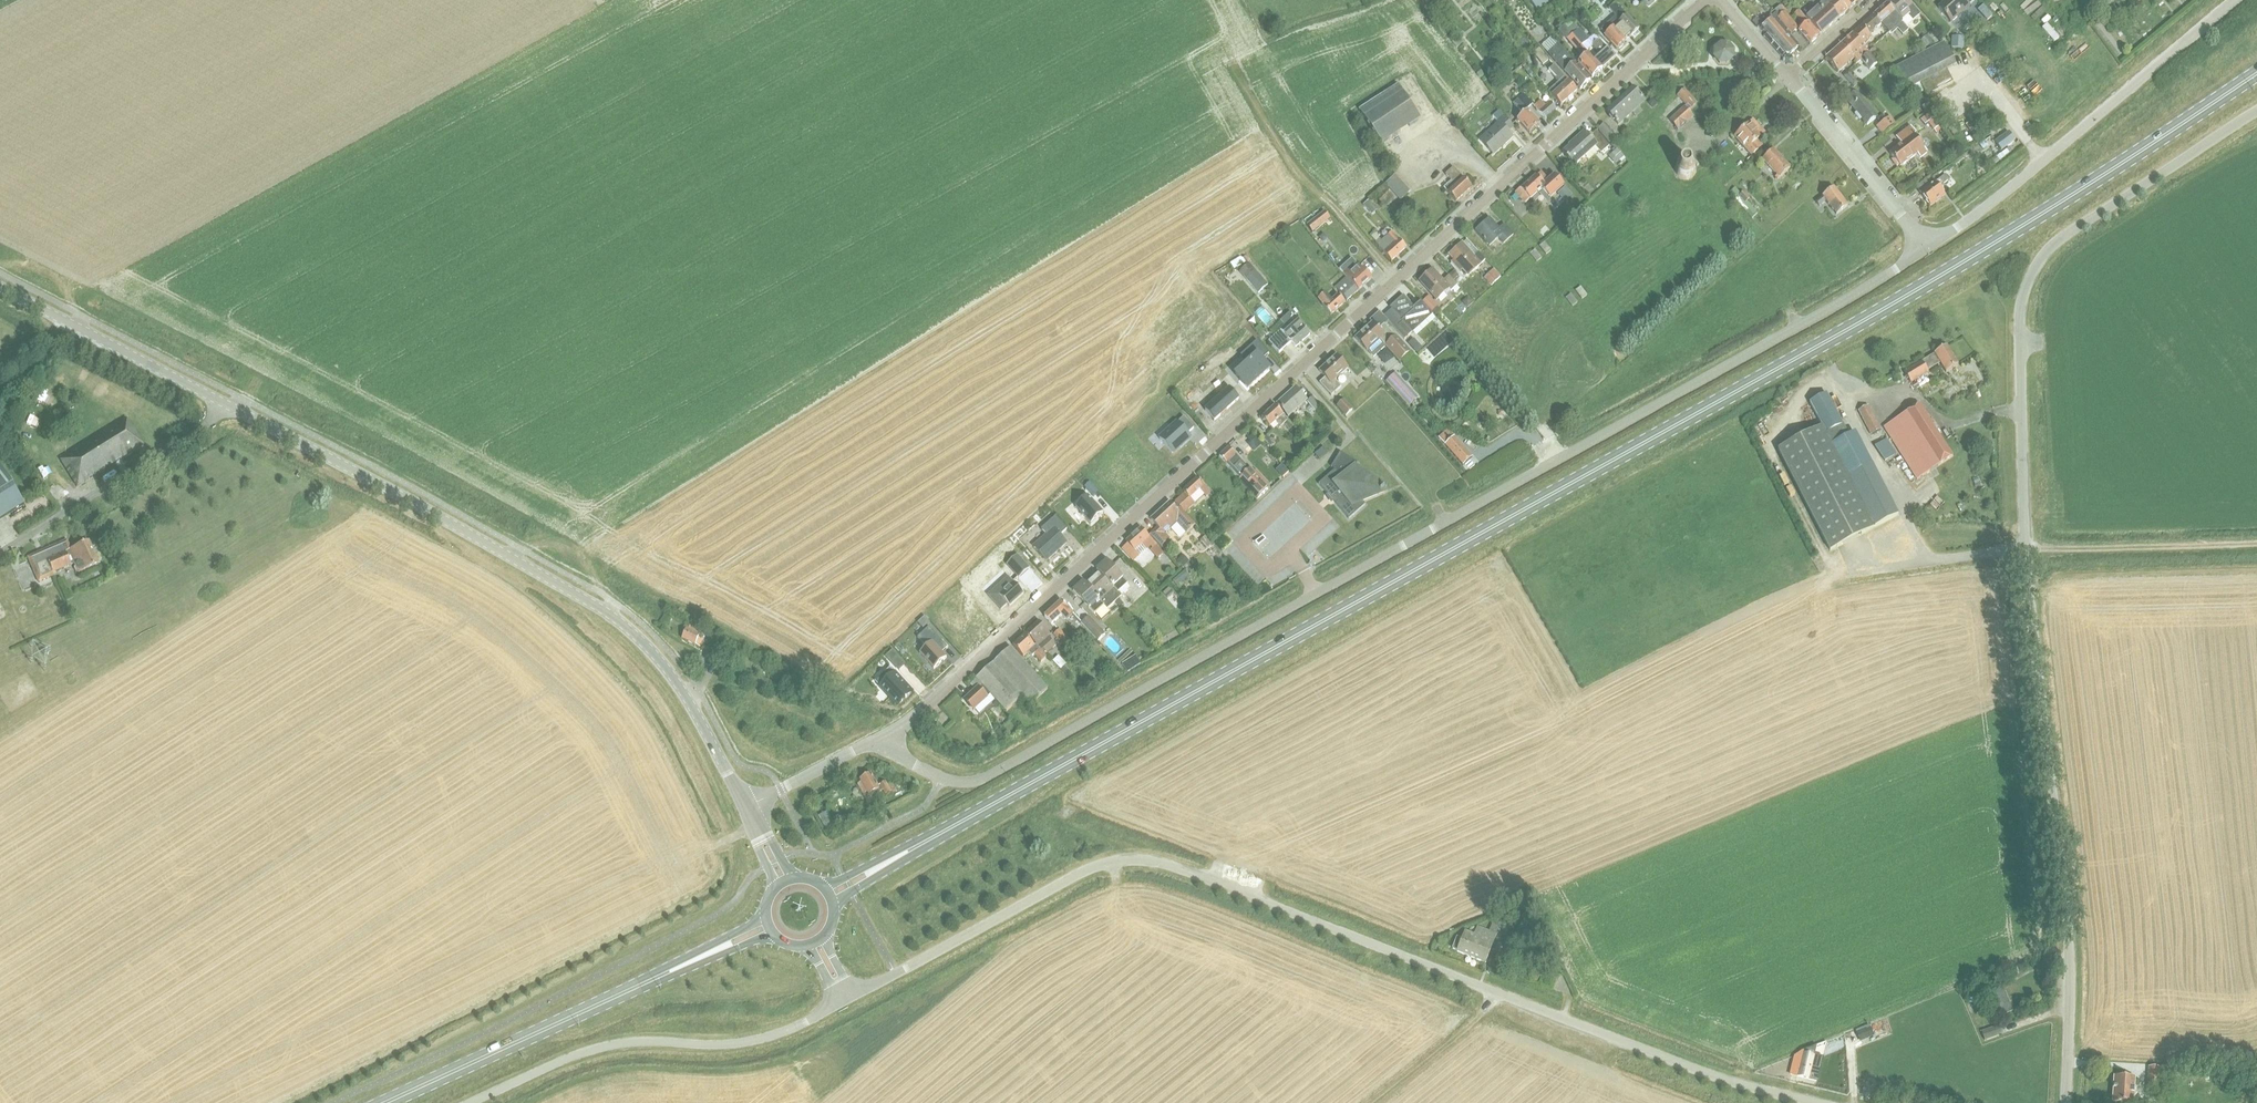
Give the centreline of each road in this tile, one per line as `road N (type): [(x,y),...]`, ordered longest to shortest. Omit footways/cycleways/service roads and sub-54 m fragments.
road 1 (secondary): [(829,895),(1910,295),(2256,73)]
road 2 (residential): [(876,743),(940,778),(982,779),(1927,249)]
road 3 (residential): [(876,743),(1706,0)]
road 4 (unclassified): [(2065,1102),(2070,970),(2025,550),(2022,299),(2038,263),(2061,238),(2256,111)]
road 5 (unclassified): [(848,999),(1087,871),(1140,860),(1715,1077),(1817,1102)]
road 6 (tertiary): [(746,807),(674,680),(616,618),(0,287)]
road 7 (secondary): [(385,1102),(768,926)]
road 8 (unclassified): [(2237,0),(2044,163),(1927,249)]
road 9 (unclassified): [(472,1102),(594,1050),(751,1042),(848,999)]
road 10 (track): [(229,406),(0,556)]
road 11 (track): [(2025,550),(2256,545)]
road 12 (residential): [(1927,249),(1787,77)]
road 13 (residential): [(746,807),(876,743)]

